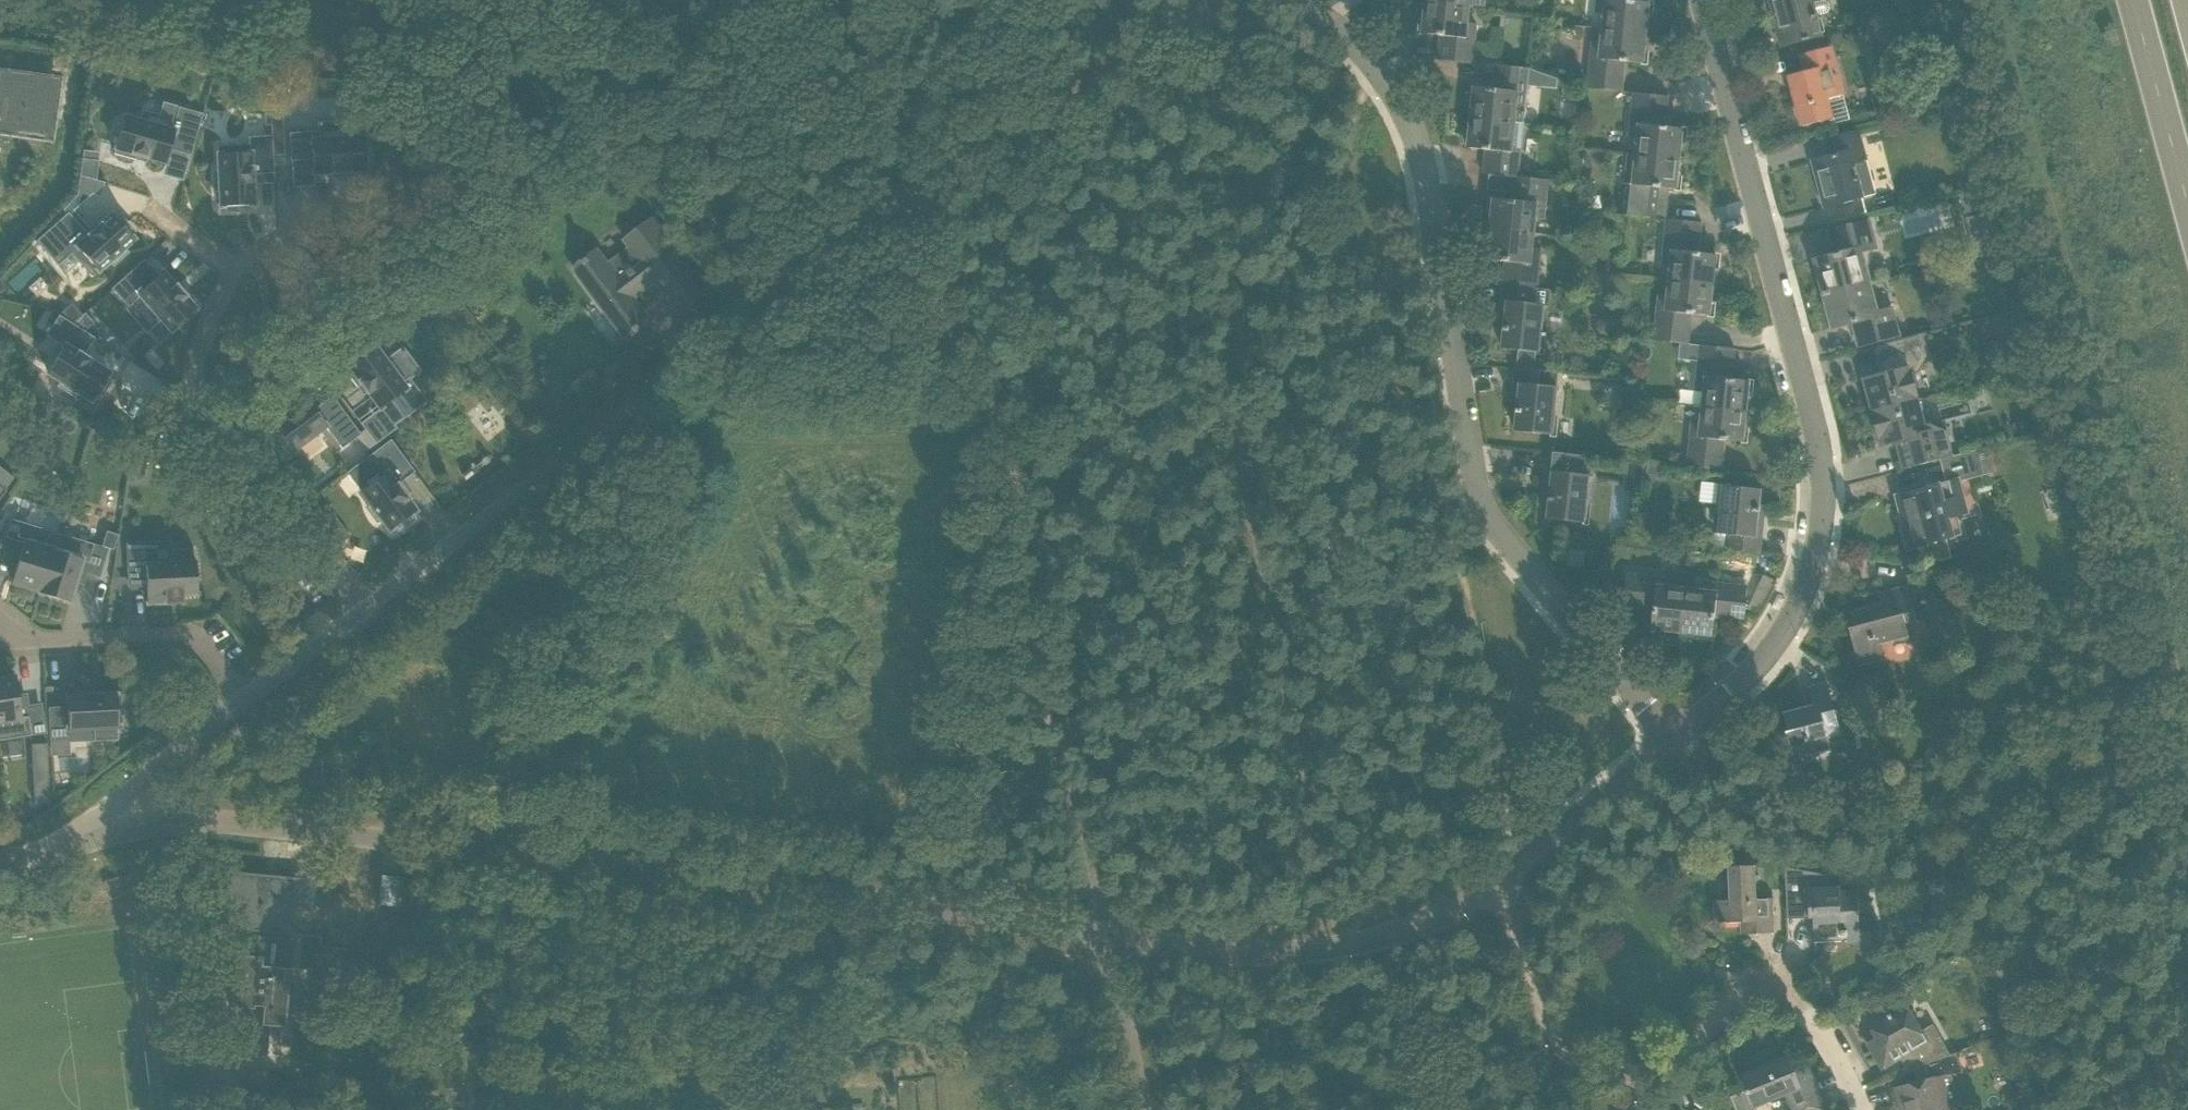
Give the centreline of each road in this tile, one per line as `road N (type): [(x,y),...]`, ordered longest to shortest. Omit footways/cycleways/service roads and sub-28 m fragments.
road 1 (residential): [(361,606),(758,316),(1226,0)]
road 2 (residential): [(1106,937),(846,894),(116,811)]
road 3 (track): [(1106,937),(1063,751),(1014,617),(1024,518),(994,407),(954,352),(908,215),(859,0)]
road 4 (residential): [(1670,739),(1501,544),(1470,477),(1423,170),(1403,113),(1377,71),(1318,19)]
road 5 (residential): [(1670,739),(1760,648),(1801,577),(1814,457),(1702,0)]
road 6 (track): [(2187,704),(2012,0)]
road 7 (residential): [(1860,1109),(1838,1057),(1777,972),(1742,990),(1674,1062),(1612,1071),(1567,1052),(1543,1014),(1497,890)]
road 8 (residential): [(361,606),(190,388),(192,365),(226,287),(256,249),(334,202)]
road 9 (residential): [(1106,937),(1332,954),(1497,890)]
road 10 (track): [(176,822),(214,1109)]
road 11 (track): [(2151,774),(2054,868),(2016,945),(2006,1004)]
road 12 (residential): [(11,640),(191,634),(245,695)]
road 13 (residential): [(1497,890),(1670,739)]
road 14 (primary): [(2133,0),(2187,204)]
road 15 (residential): [(1141,1109),(1106,937)]
road 16 (residential): [(116,811),(245,695)]
road 17 (residential): [(245,695),(361,606)]
road 18 (residential): [(116,811),(62,840),(0,857)]

